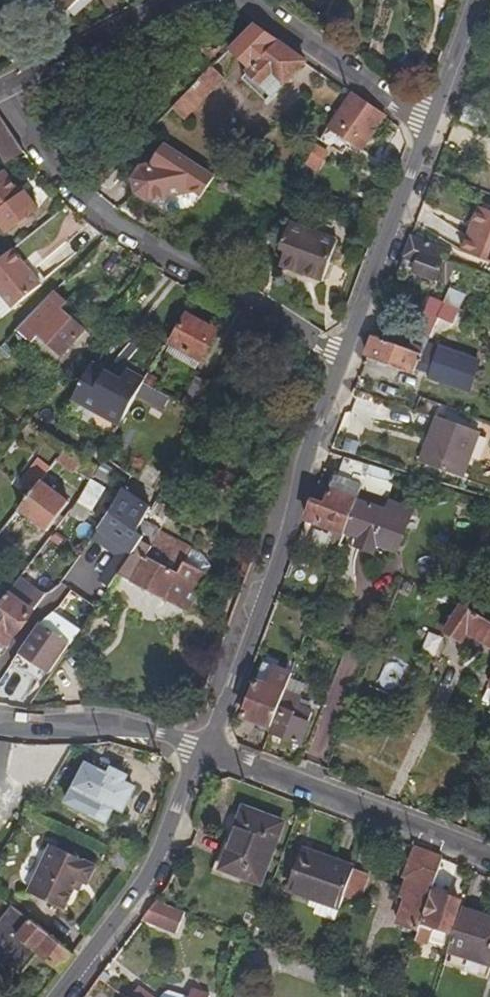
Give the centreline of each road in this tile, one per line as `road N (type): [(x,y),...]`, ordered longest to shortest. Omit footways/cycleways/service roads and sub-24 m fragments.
road 1 (residential): [(3,91),(81,203),(120,238),(345,361)]
road 2 (tertiary): [(203,749),(277,567),(345,361)]
road 3 (residential): [(203,749),(489,855)]
road 4 (tertiary): [(56,996),(143,884),(203,749)]
road 5 (tertiary): [(345,361),(431,125)]
road 6 (residential): [(243,0),(431,125)]
road 7 (residential): [(203,749),(127,726),(53,732),(0,725)]
road 8 (residential): [(188,0),(3,91)]
road 9 (tertiary): [(431,125),(478,0)]

